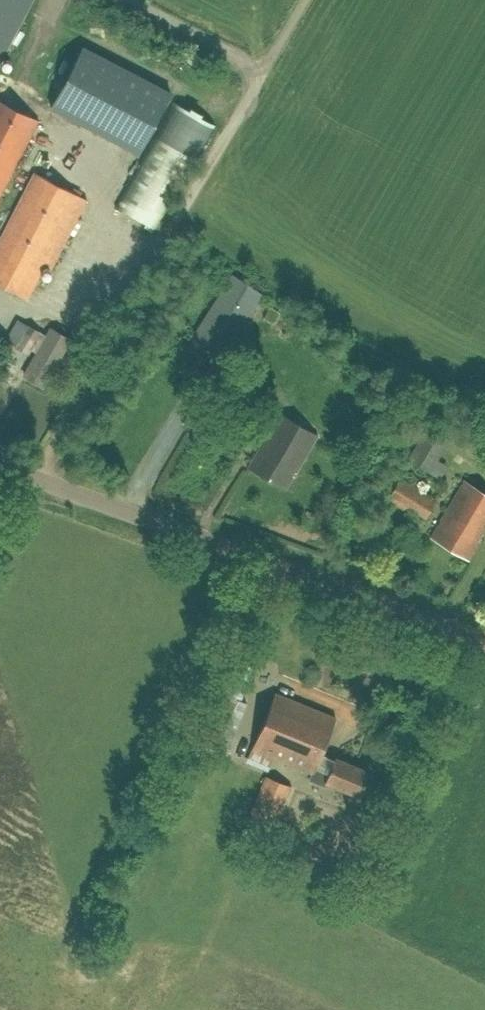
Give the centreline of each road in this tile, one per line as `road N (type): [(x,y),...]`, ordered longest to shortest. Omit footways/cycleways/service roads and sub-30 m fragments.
road 1 (tertiary): [(484,642),(0,465)]

